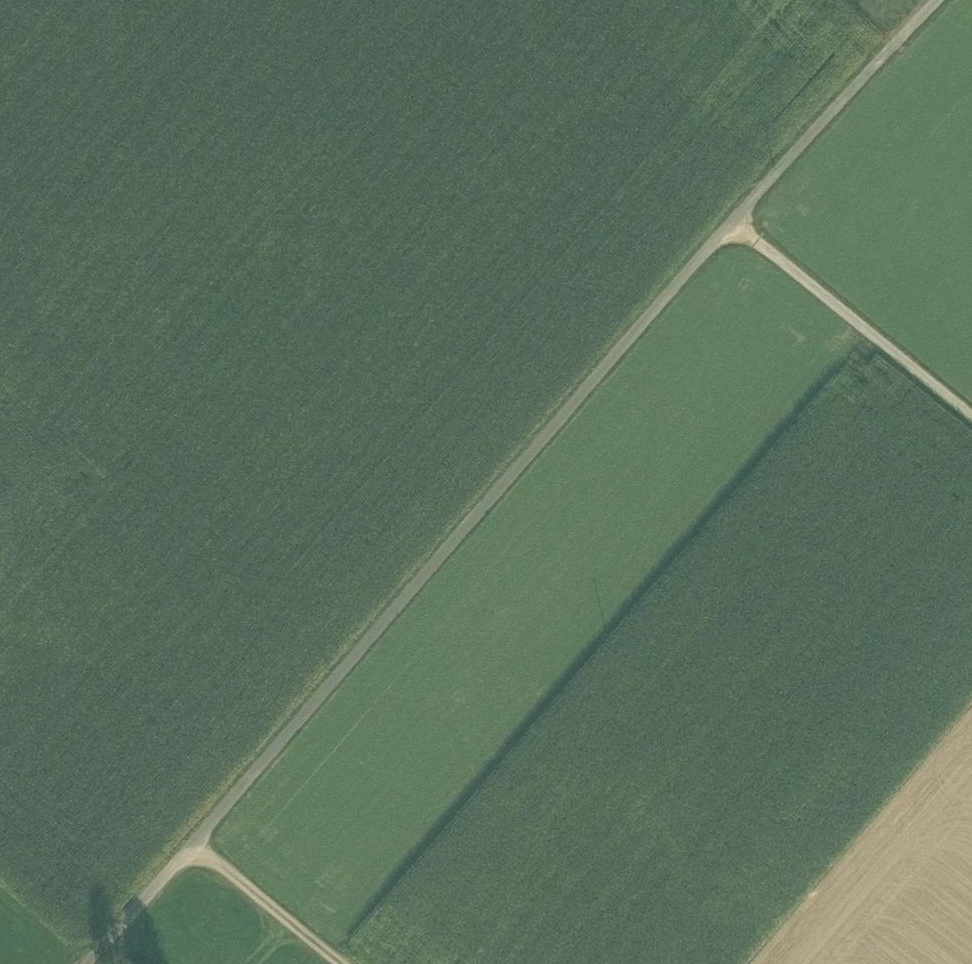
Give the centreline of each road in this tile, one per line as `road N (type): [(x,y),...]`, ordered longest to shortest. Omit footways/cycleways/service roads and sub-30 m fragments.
road 1 (unclassified): [(938,0),(730,224),(85,963)]
road 2 (track): [(730,224),(971,421)]
road 3 (track): [(190,844),(337,963)]

